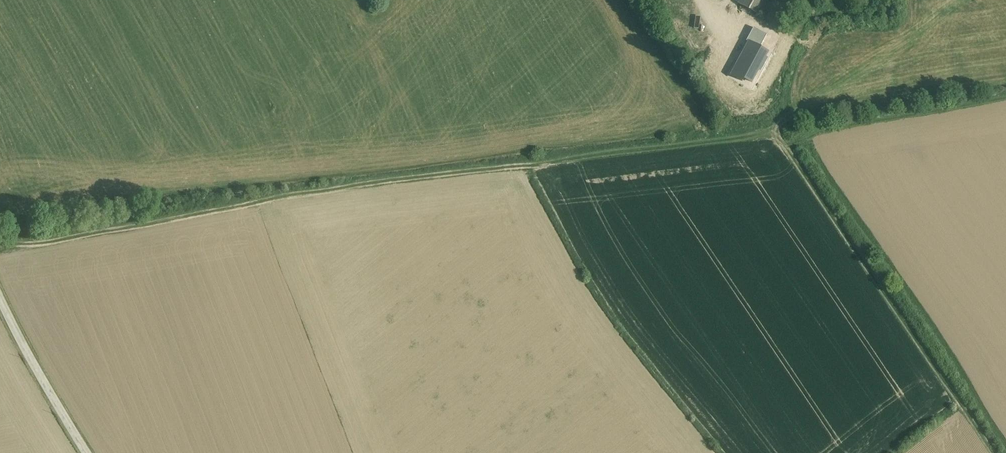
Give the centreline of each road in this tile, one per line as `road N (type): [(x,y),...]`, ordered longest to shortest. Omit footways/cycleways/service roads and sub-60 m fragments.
road 1 (track): [(768,132),(255,197),(0,241)]
road 2 (unclassified): [(87,452),(0,297)]

